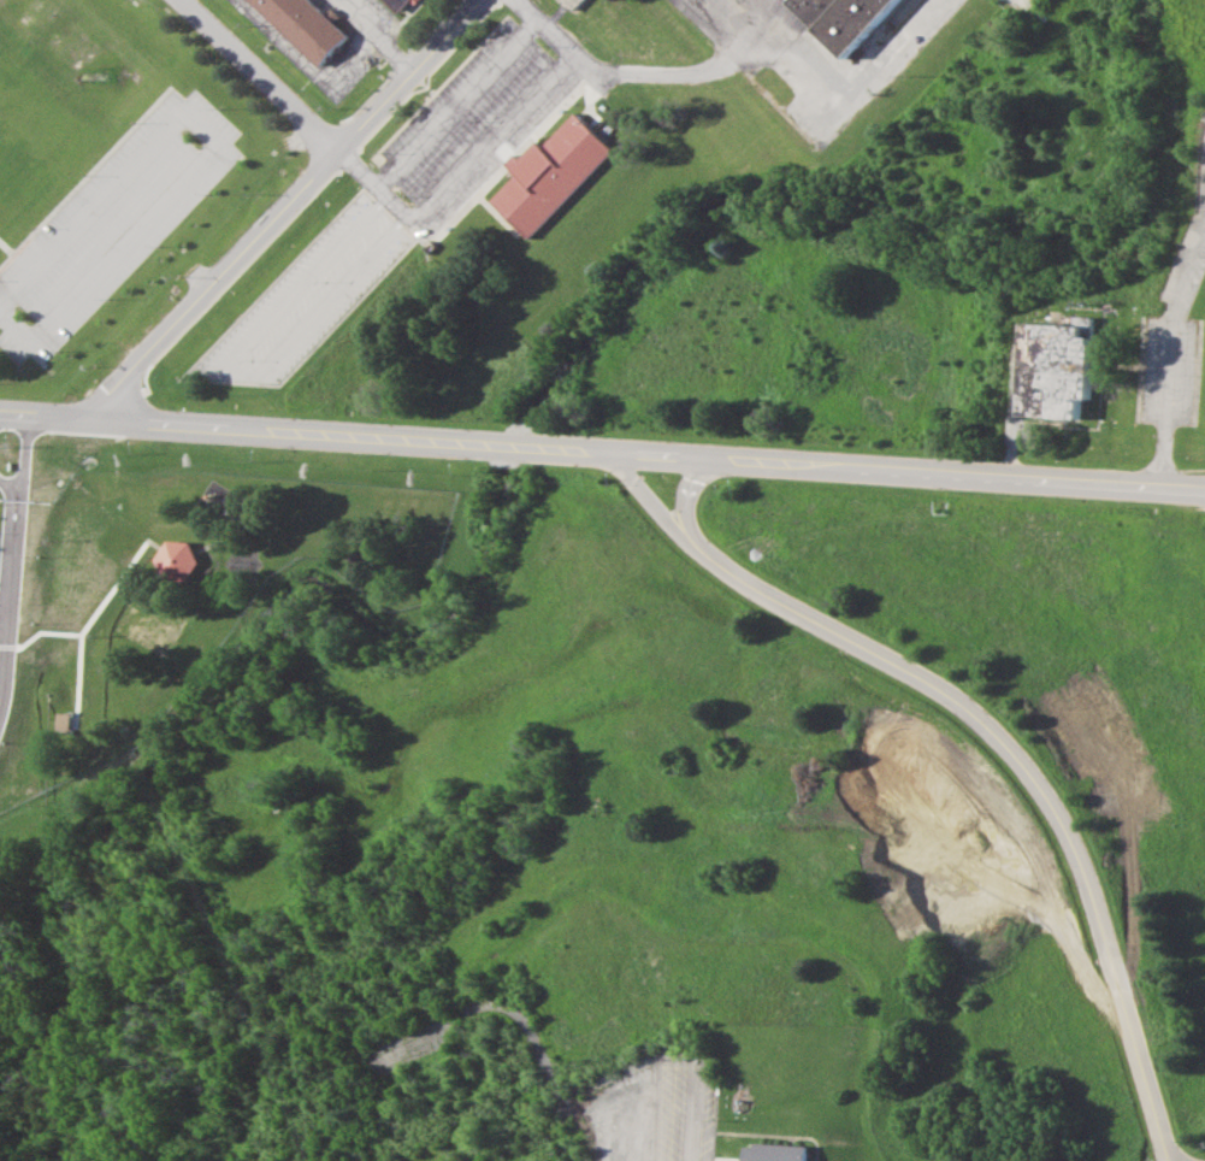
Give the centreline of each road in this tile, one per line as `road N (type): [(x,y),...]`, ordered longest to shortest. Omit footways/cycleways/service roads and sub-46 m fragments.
road 1 (residential): [(79,420),(1204,489)]
road 2 (residential): [(598,450),(683,546),(968,705),(1030,779),(1073,851),(1095,915),(1166,1160)]
road 3 (tertiary): [(483,0),(79,420)]
road 4 (residential): [(0,711),(33,417)]
road 5 (residential): [(178,0),(335,154)]
road 6 (residential): [(728,574),(691,541),(679,514),(687,477),(720,456)]

